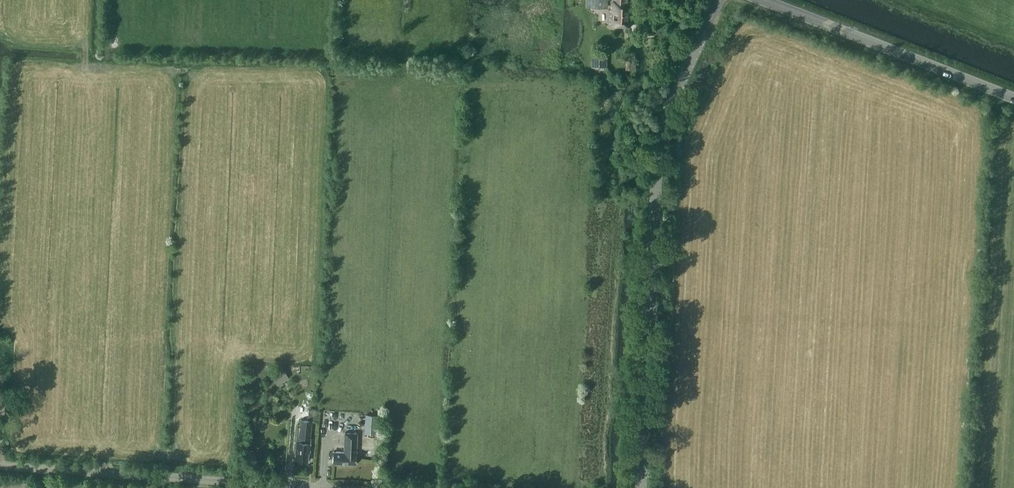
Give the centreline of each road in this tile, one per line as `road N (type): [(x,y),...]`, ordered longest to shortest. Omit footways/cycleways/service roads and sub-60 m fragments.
road 1 (tertiary): [(641,487),(661,136),(720,0)]
road 2 (tertiary): [(334,487),(0,465)]
road 3 (secondary): [(1013,99),(759,0)]

